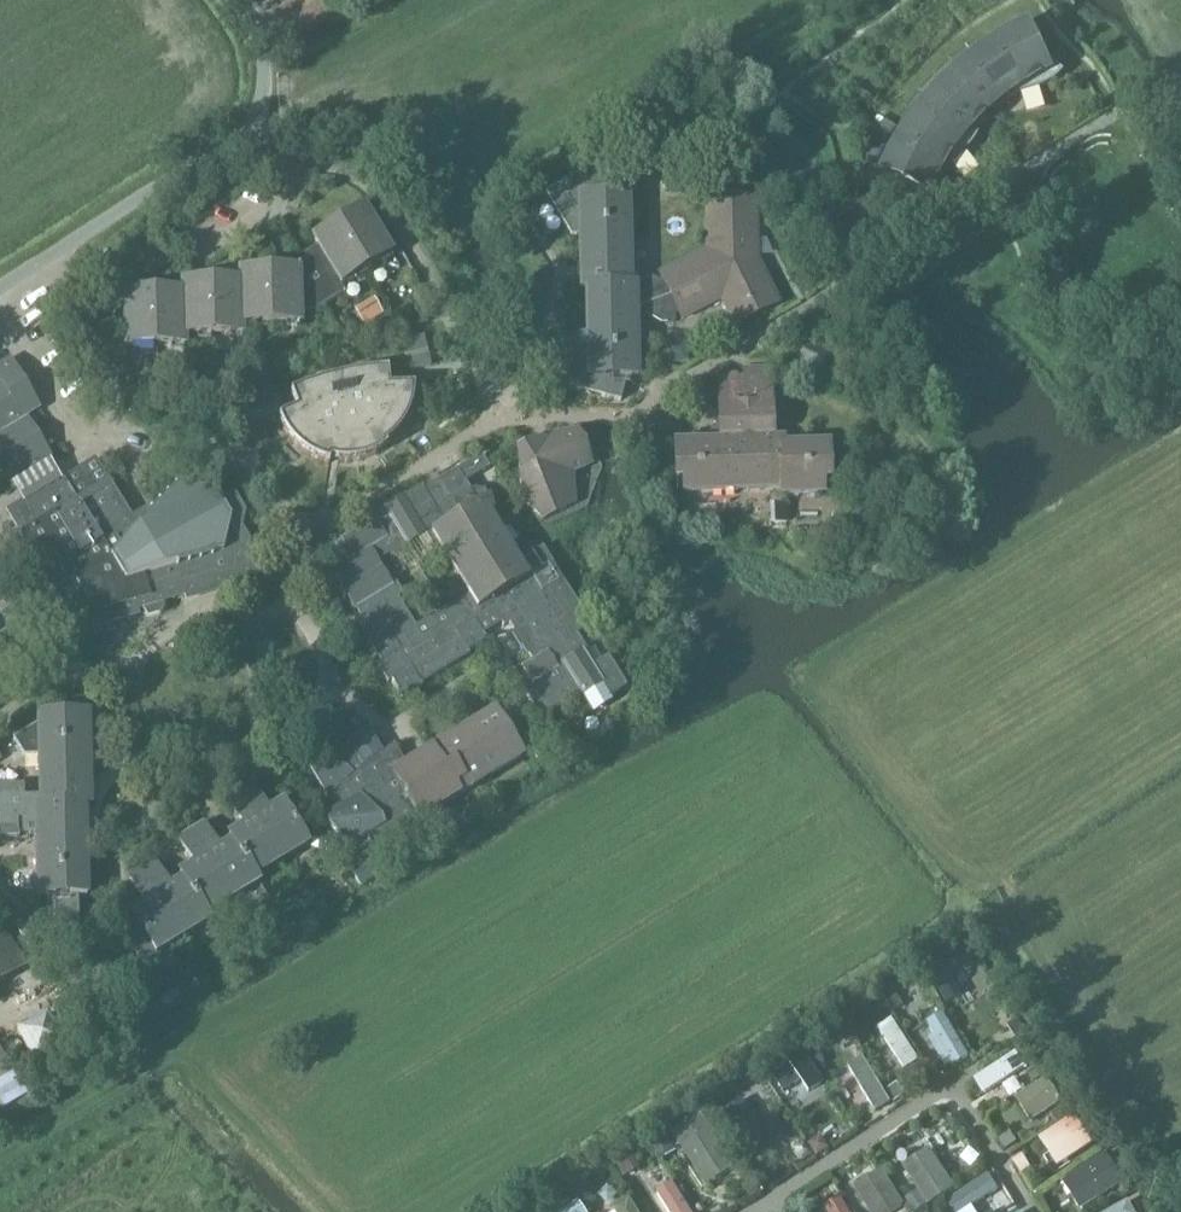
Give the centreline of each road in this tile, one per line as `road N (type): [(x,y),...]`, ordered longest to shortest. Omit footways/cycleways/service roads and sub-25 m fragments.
road 1 (track): [(0,1157),(750,706),(781,711),(922,893),(978,868),(1001,888)]
road 2 (unclassified): [(0,287),(243,130),(262,97),(264,73),(257,41),(231,0)]

